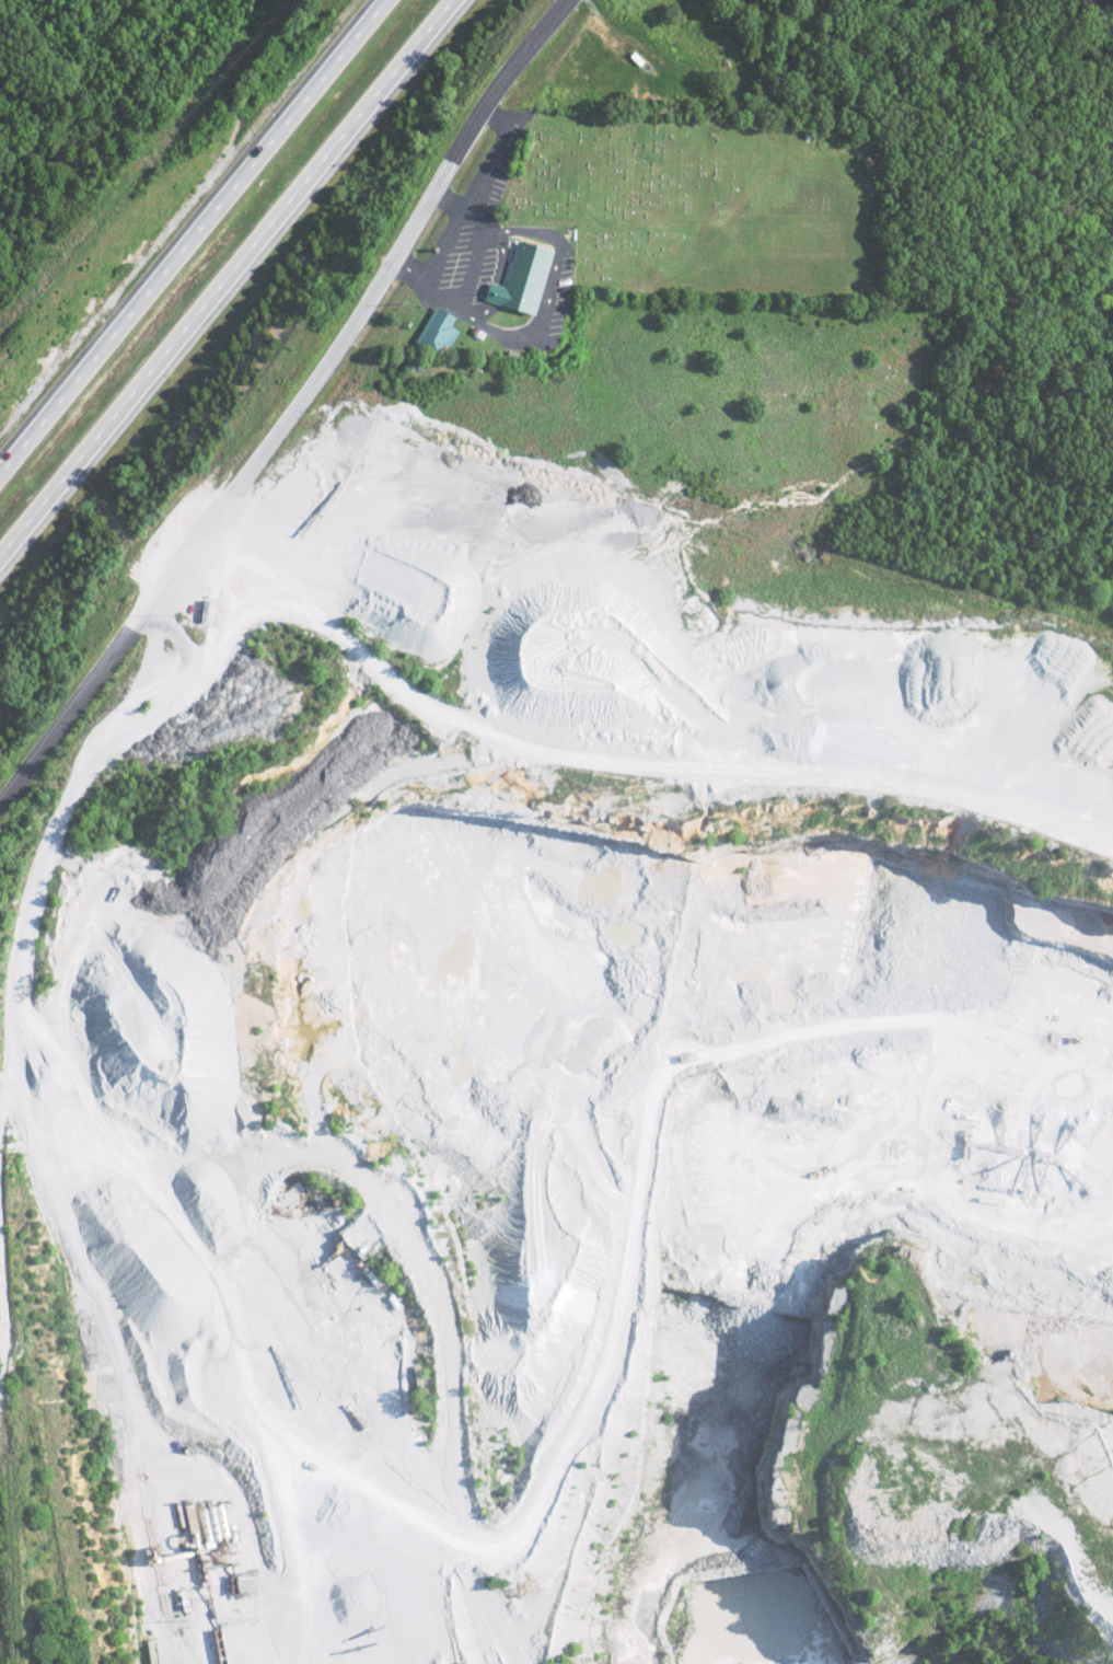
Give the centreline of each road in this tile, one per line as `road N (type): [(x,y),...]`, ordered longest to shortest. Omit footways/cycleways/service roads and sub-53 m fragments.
road 1 (residential): [(0,806),(326,362),(476,120),(566,0)]
road 2 (trunk): [(0,553),(450,0)]
road 3 (trunk): [(388,0),(0,478)]

